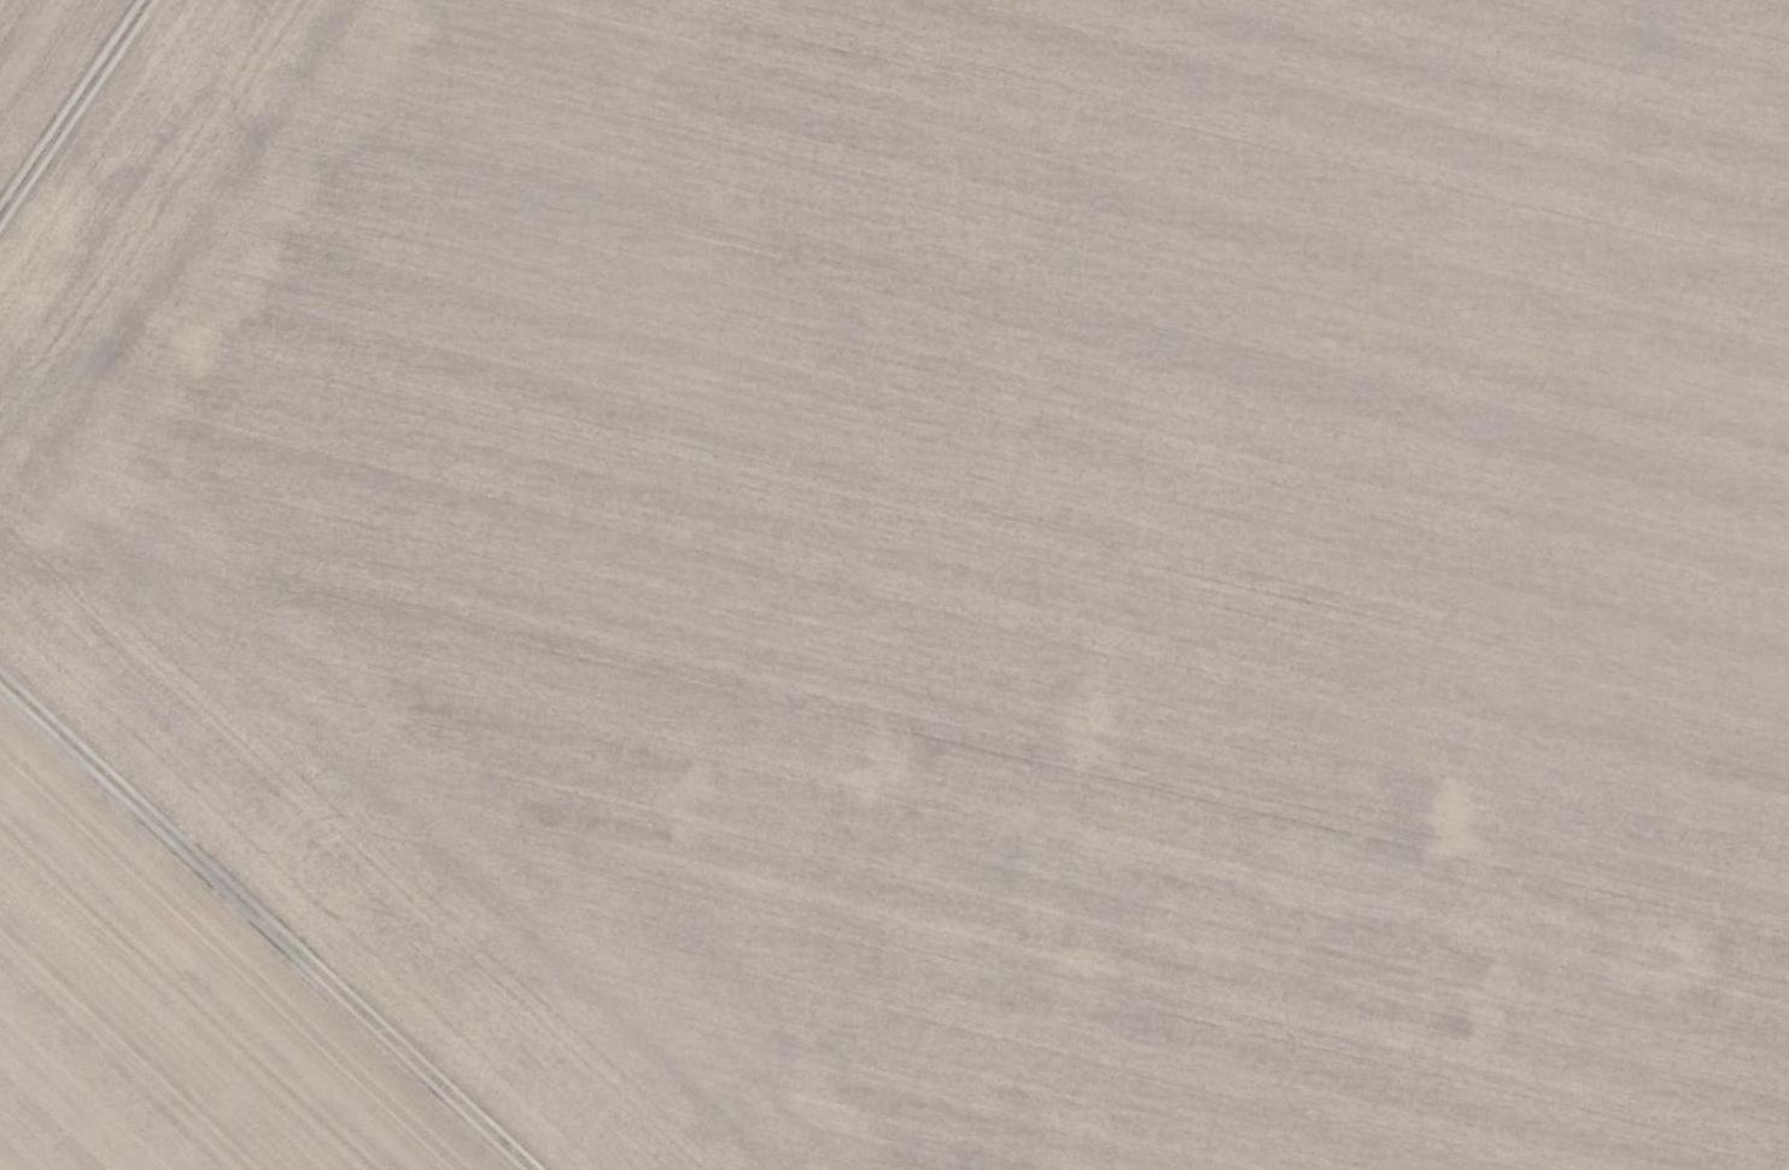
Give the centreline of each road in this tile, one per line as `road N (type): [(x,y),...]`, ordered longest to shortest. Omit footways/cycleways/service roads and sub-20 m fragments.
road 1 (track): [(544,1169),(0,665)]
road 2 (track): [(0,268),(177,0)]

